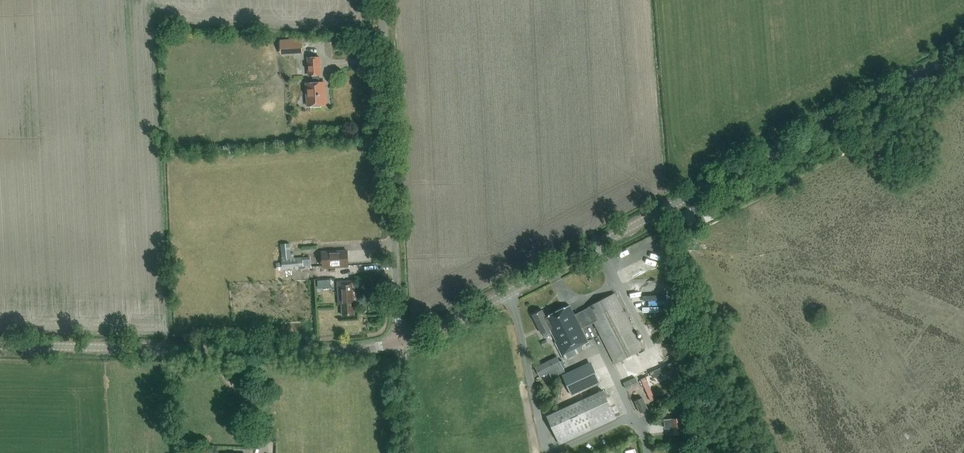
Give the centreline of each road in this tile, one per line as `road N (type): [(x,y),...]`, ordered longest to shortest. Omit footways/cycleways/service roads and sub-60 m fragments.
road 1 (tertiary): [(398,344),(963,52)]
road 2 (tertiary): [(398,344),(344,353),(0,346)]
road 3 (unclassified): [(398,344),(379,0)]

